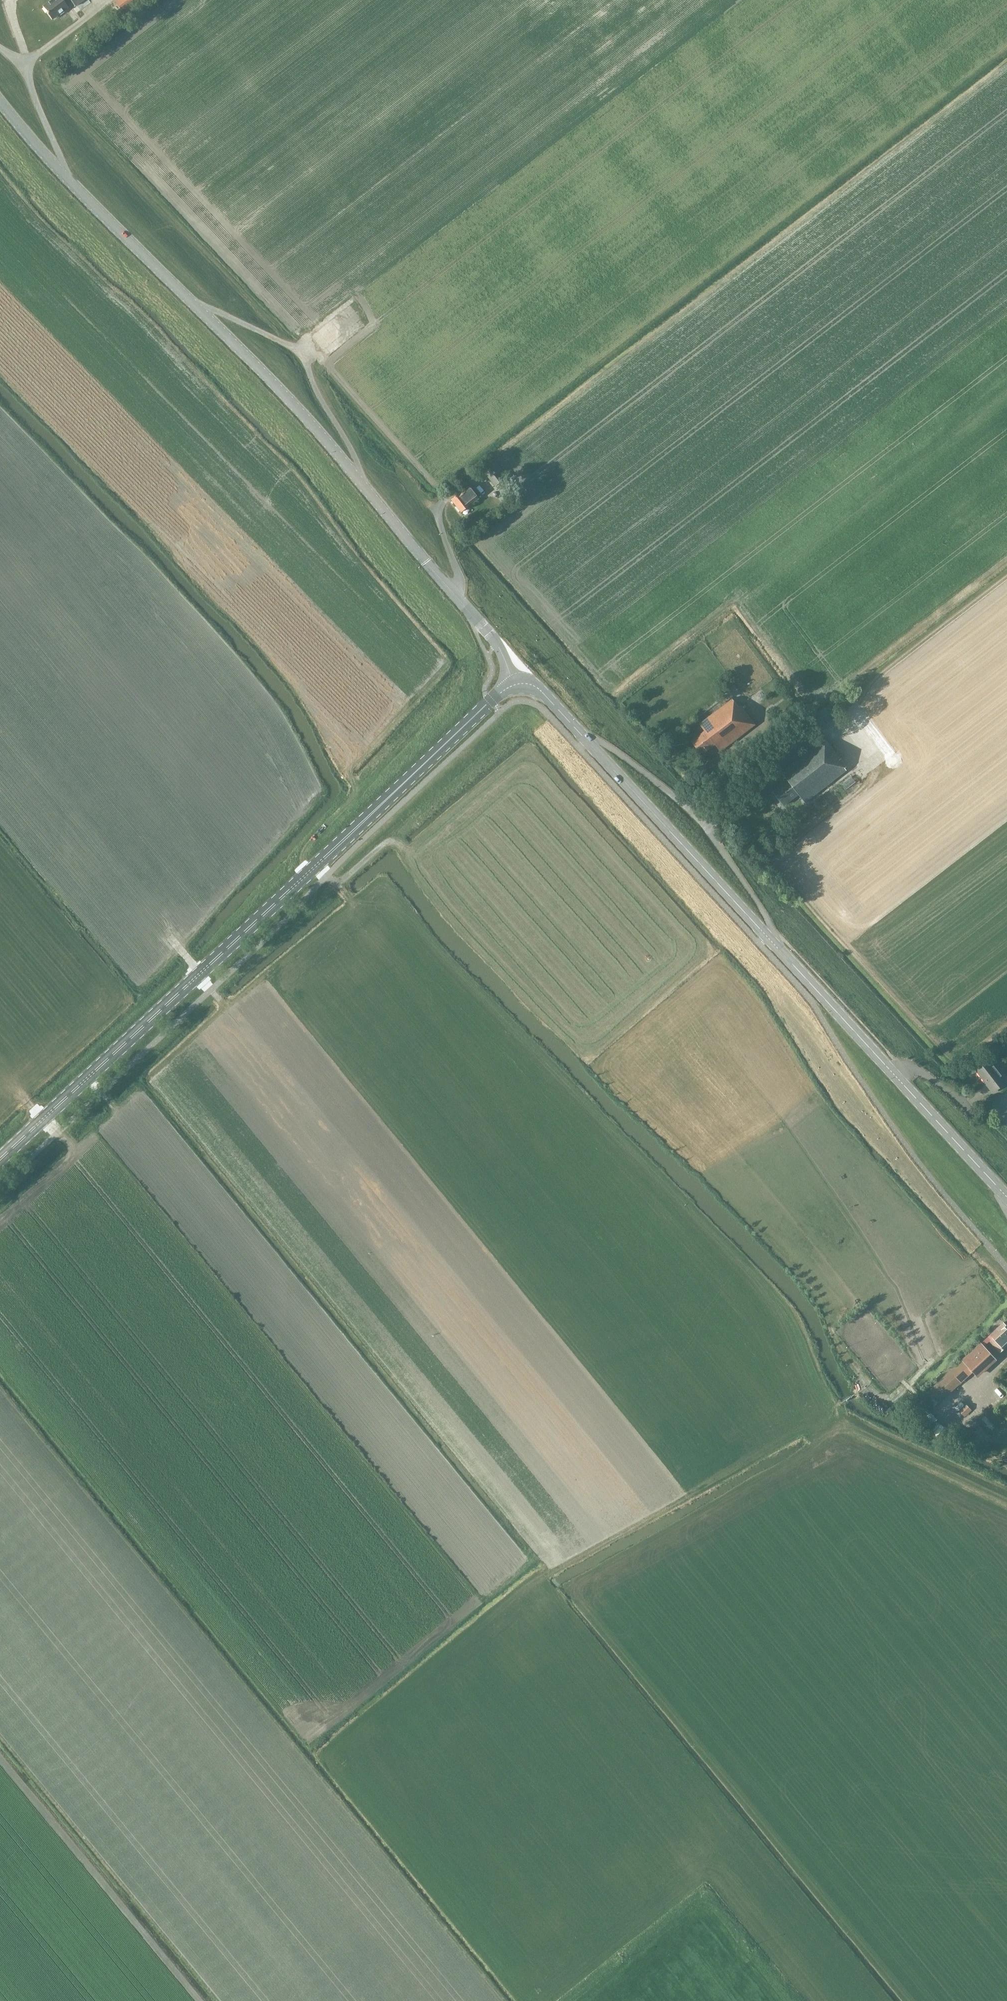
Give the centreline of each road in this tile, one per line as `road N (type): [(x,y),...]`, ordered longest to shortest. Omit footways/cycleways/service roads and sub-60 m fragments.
road 1 (tertiary): [(0,102),(316,430),(501,650),(514,683)]
road 2 (tertiary): [(514,683),(541,690),(1006,1197)]
road 3 (tertiary): [(0,1160),(514,683)]

